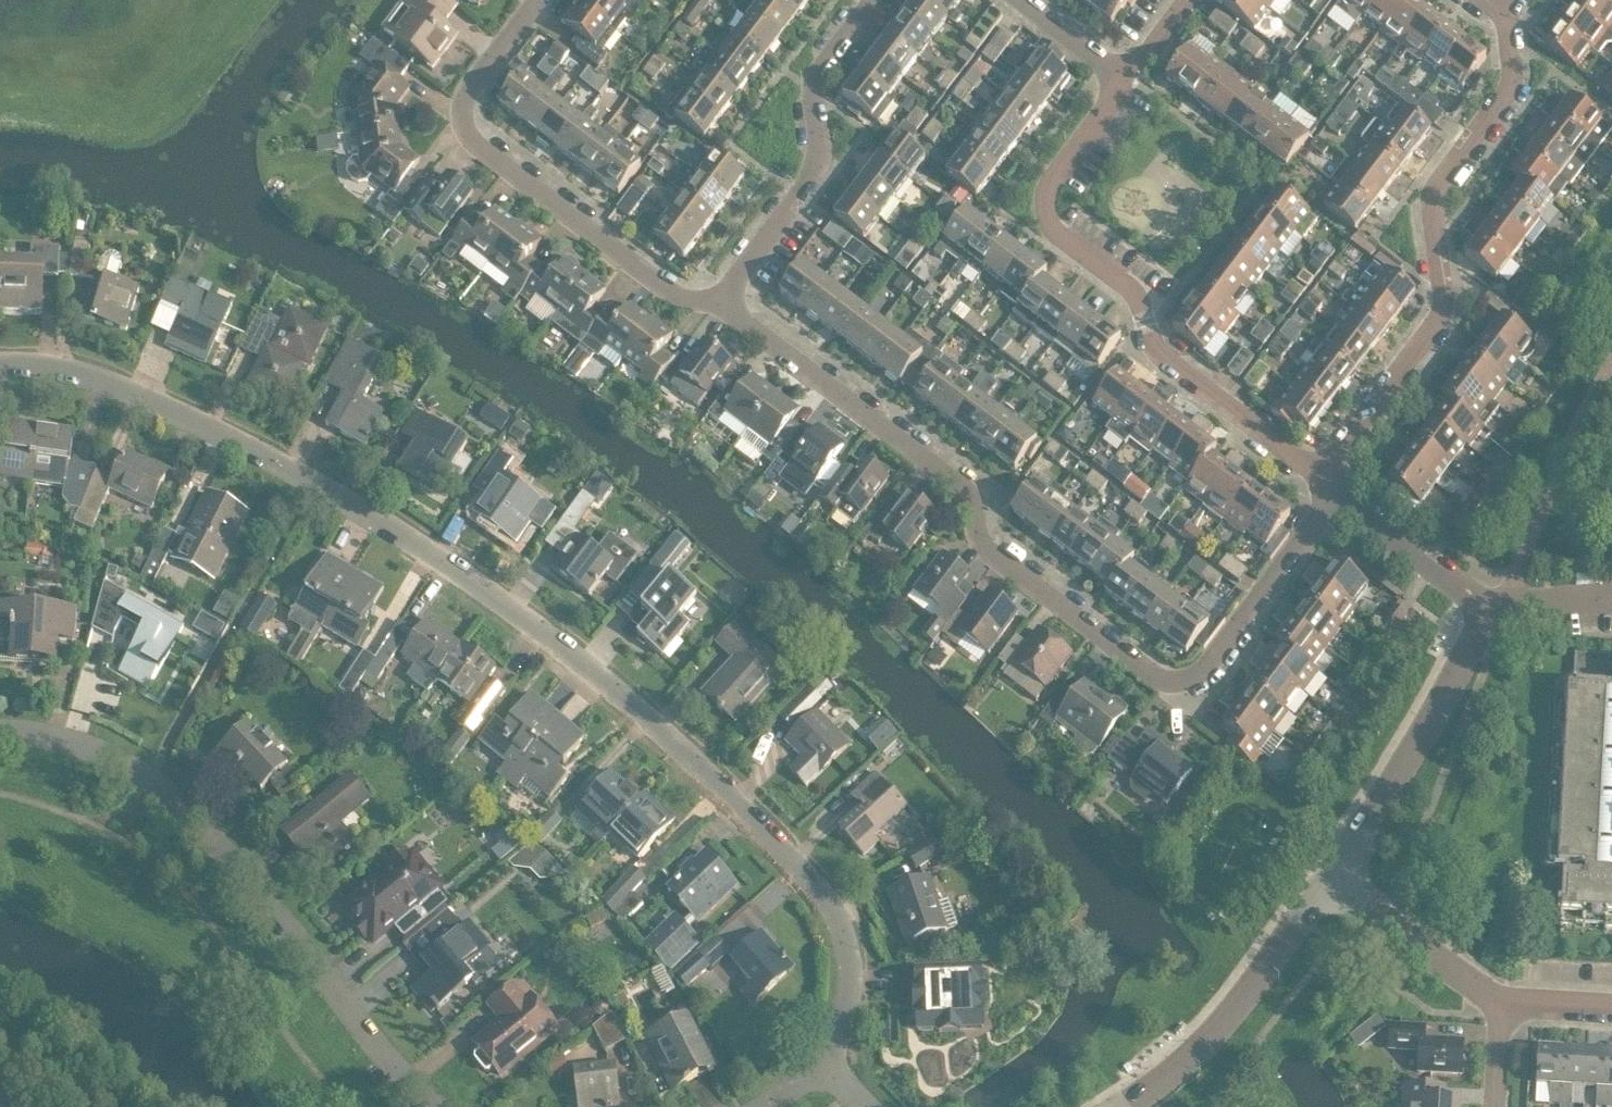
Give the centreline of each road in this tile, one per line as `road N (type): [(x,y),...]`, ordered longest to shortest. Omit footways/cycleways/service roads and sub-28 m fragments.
road 1 (residential): [(0,368),(72,372),(151,401),(382,527),(581,661),(740,807),(833,913),(849,946),(855,1001),(851,1025),(824,1067)]
road 2 (residential): [(1336,490),(1207,671),(1172,684),(988,548),(972,497),(720,302)]
road 3 (residential): [(0,733),(48,734),(106,754),(173,796),(424,1106)]
road 4 (residential): [(1321,479),(1161,358),(1133,292),(1050,228),(1048,188),(1126,81)]
road 5 (residential): [(1503,16),(1509,94),(1431,201),(1439,314),(1321,479)]
road 6 (residential): [(720,302),(667,290),(466,132),(465,97),(540,0)]
road 7 (residential): [(720,302),(814,176),(814,83),(875,0)]
road 8 (residential): [(1341,885),(1494,611)]
road 9 (residential): [(1141,1106),(1341,885)]
road 10 (unclassified): [(1494,611),(1611,356)]
road 11 (residential): [(1494,611),(1336,490)]
road 12 (residential): [(1501,1003),(1341,885)]
road 13 (residential): [(1126,81),(1019,0)]

